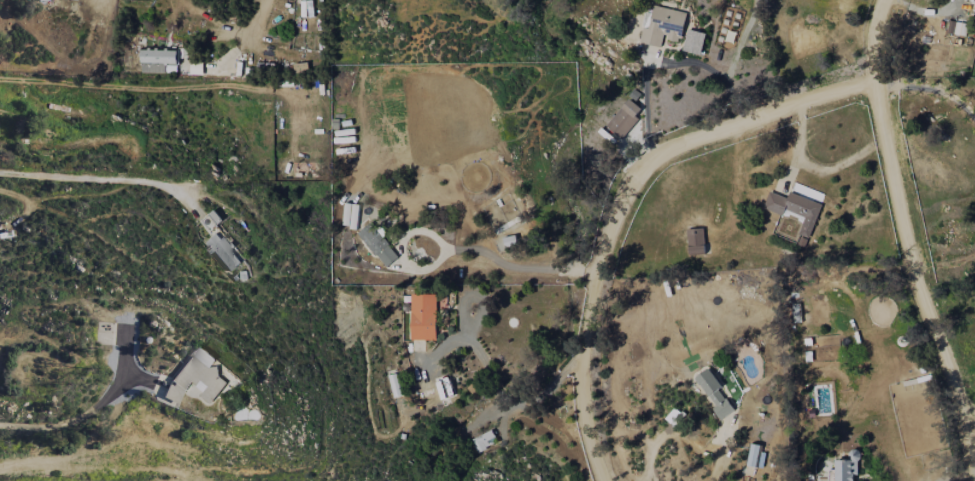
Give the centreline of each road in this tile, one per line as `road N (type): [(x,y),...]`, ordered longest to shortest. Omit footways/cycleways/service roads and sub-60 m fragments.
road 1 (residential): [(875,79),(641,160),(590,257),(585,399),(608,480)]
road 2 (residential): [(883,0),(875,79),(887,147),(973,480)]

